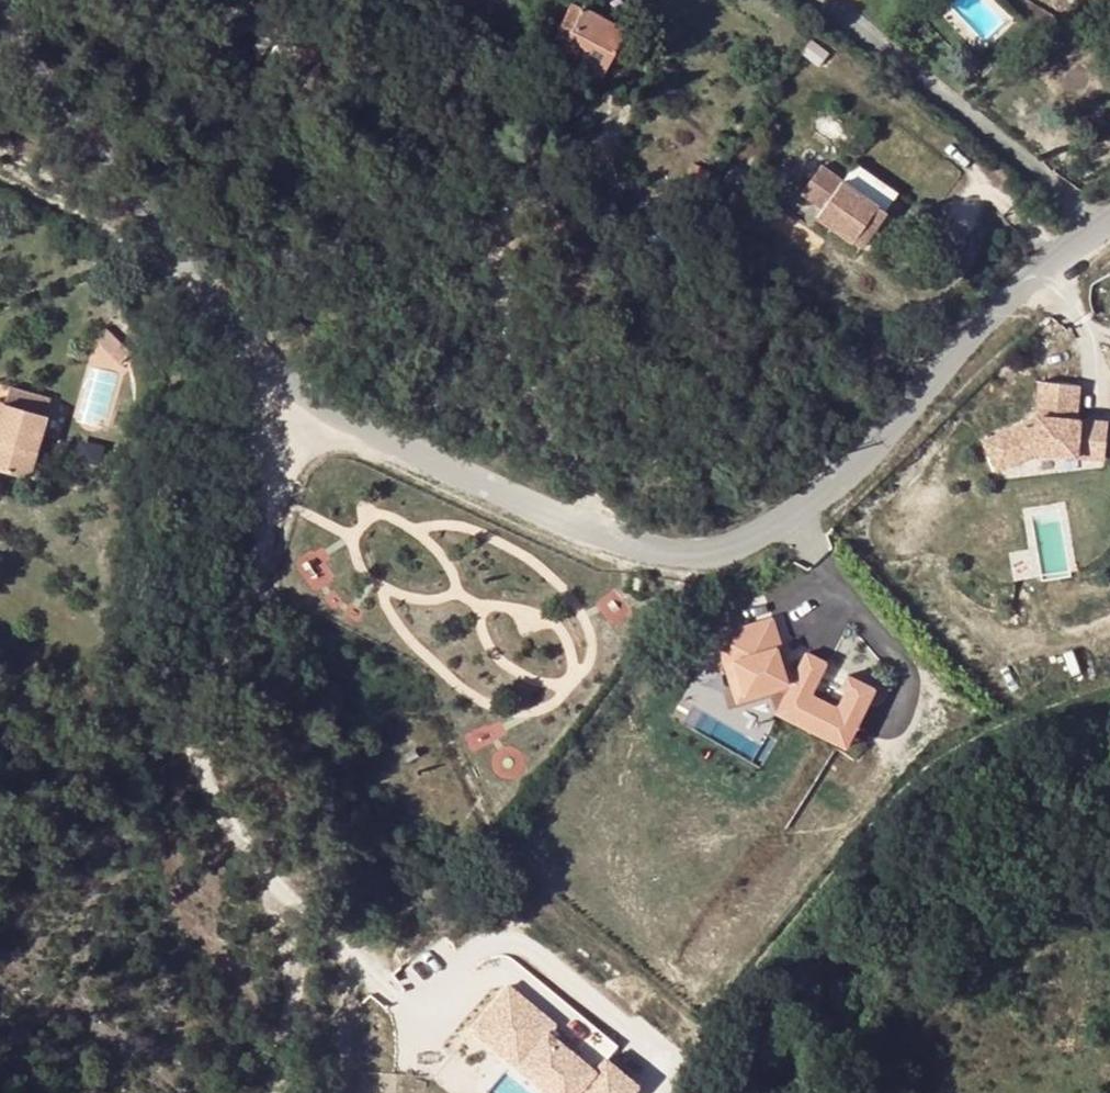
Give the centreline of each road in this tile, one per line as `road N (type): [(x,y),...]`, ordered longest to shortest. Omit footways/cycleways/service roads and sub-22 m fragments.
road 1 (unclassified): [(1109,218),(1068,249),(804,517),(762,544),(722,555),(657,556),(291,386),(223,324),(0,21)]
road 2 (track): [(312,397),(203,713),(198,760),(213,805),(240,829),(278,906),(284,959),(278,1092)]
road 3 (track): [(183,269),(0,170)]

